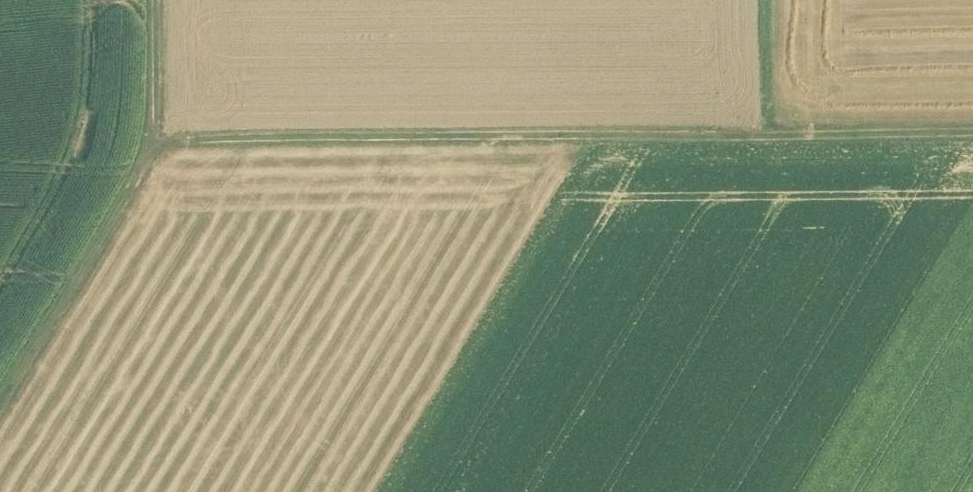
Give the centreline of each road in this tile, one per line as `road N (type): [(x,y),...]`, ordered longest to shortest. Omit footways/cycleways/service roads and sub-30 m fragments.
road 1 (track): [(155,0),(156,140),(972,134)]
road 2 (track): [(156,140),(0,400)]
road 3 (track): [(760,136),(759,0)]

